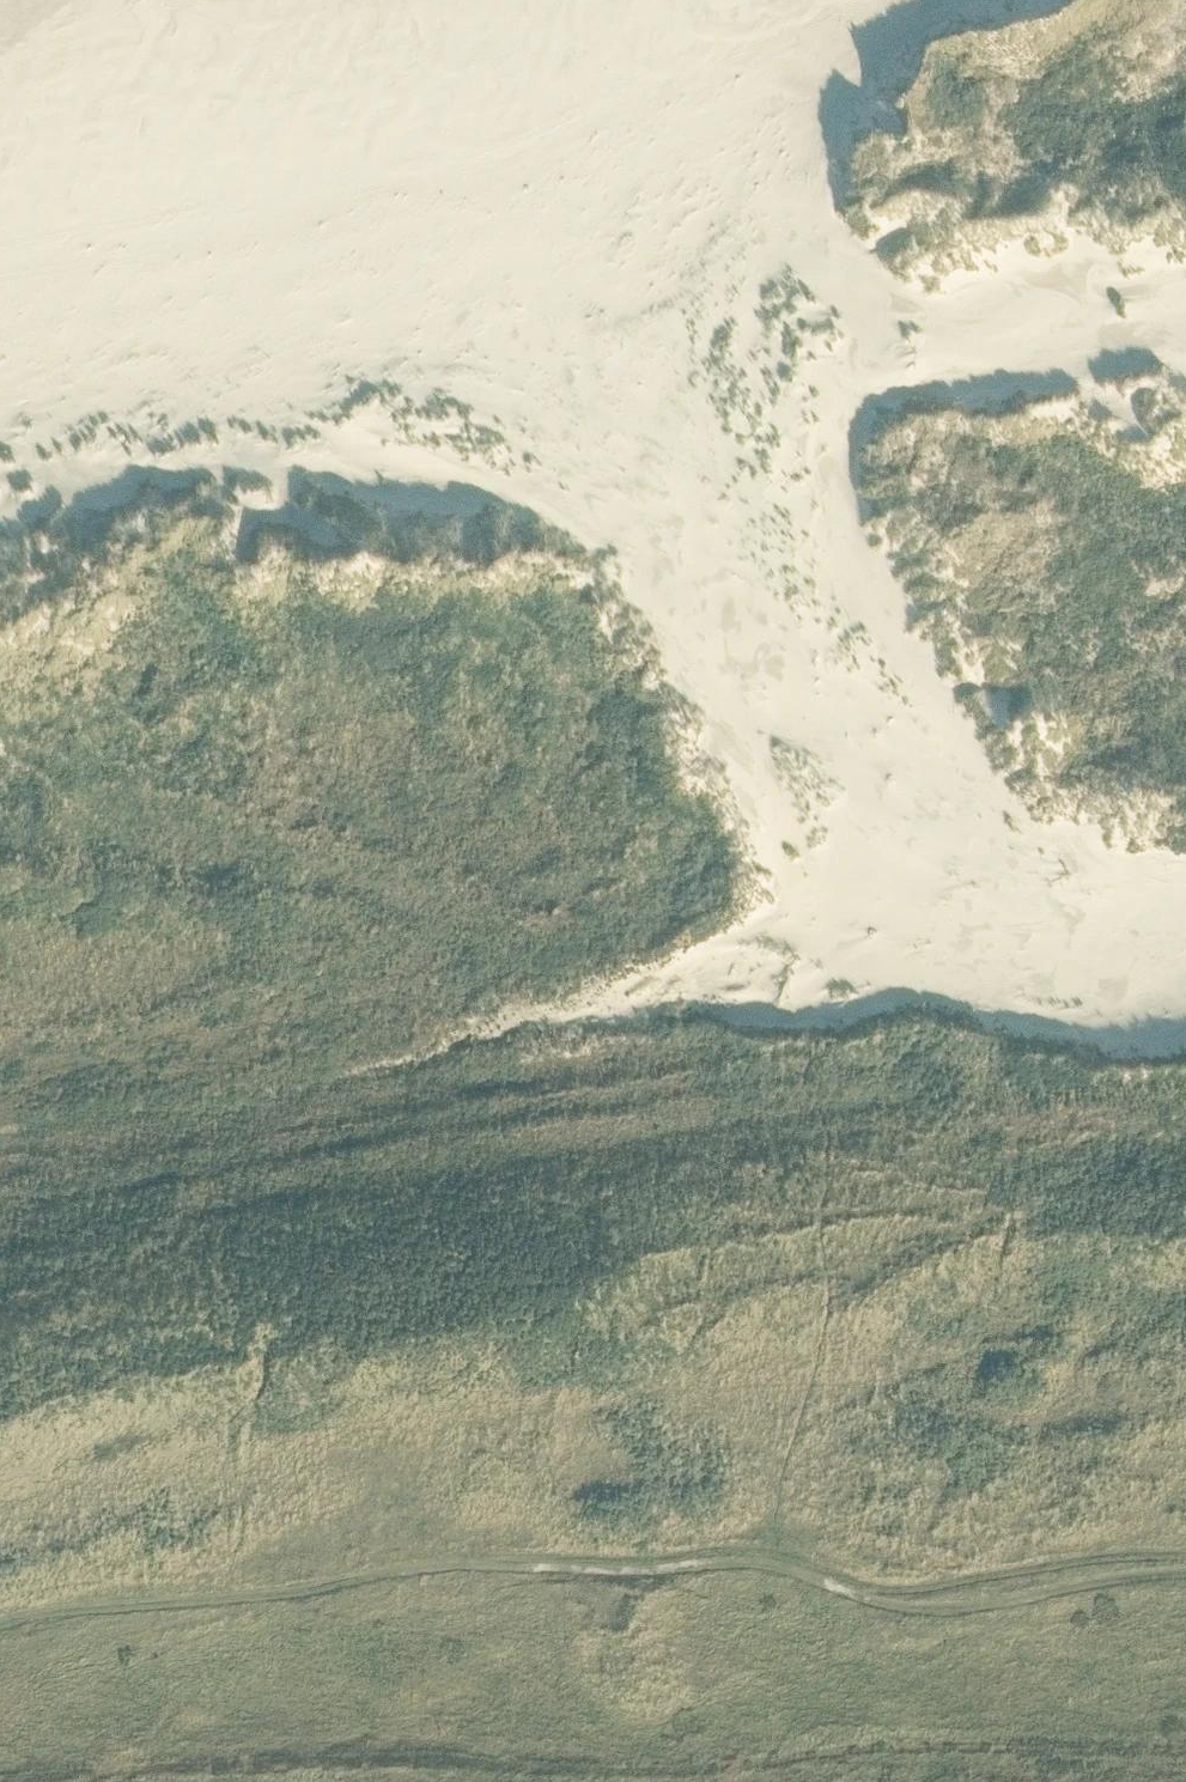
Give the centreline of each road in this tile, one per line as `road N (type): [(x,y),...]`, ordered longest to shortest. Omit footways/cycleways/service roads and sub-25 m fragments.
road 1 (track): [(1185,1549),(875,1585),(777,1550),(335,1561),(0,1613)]

